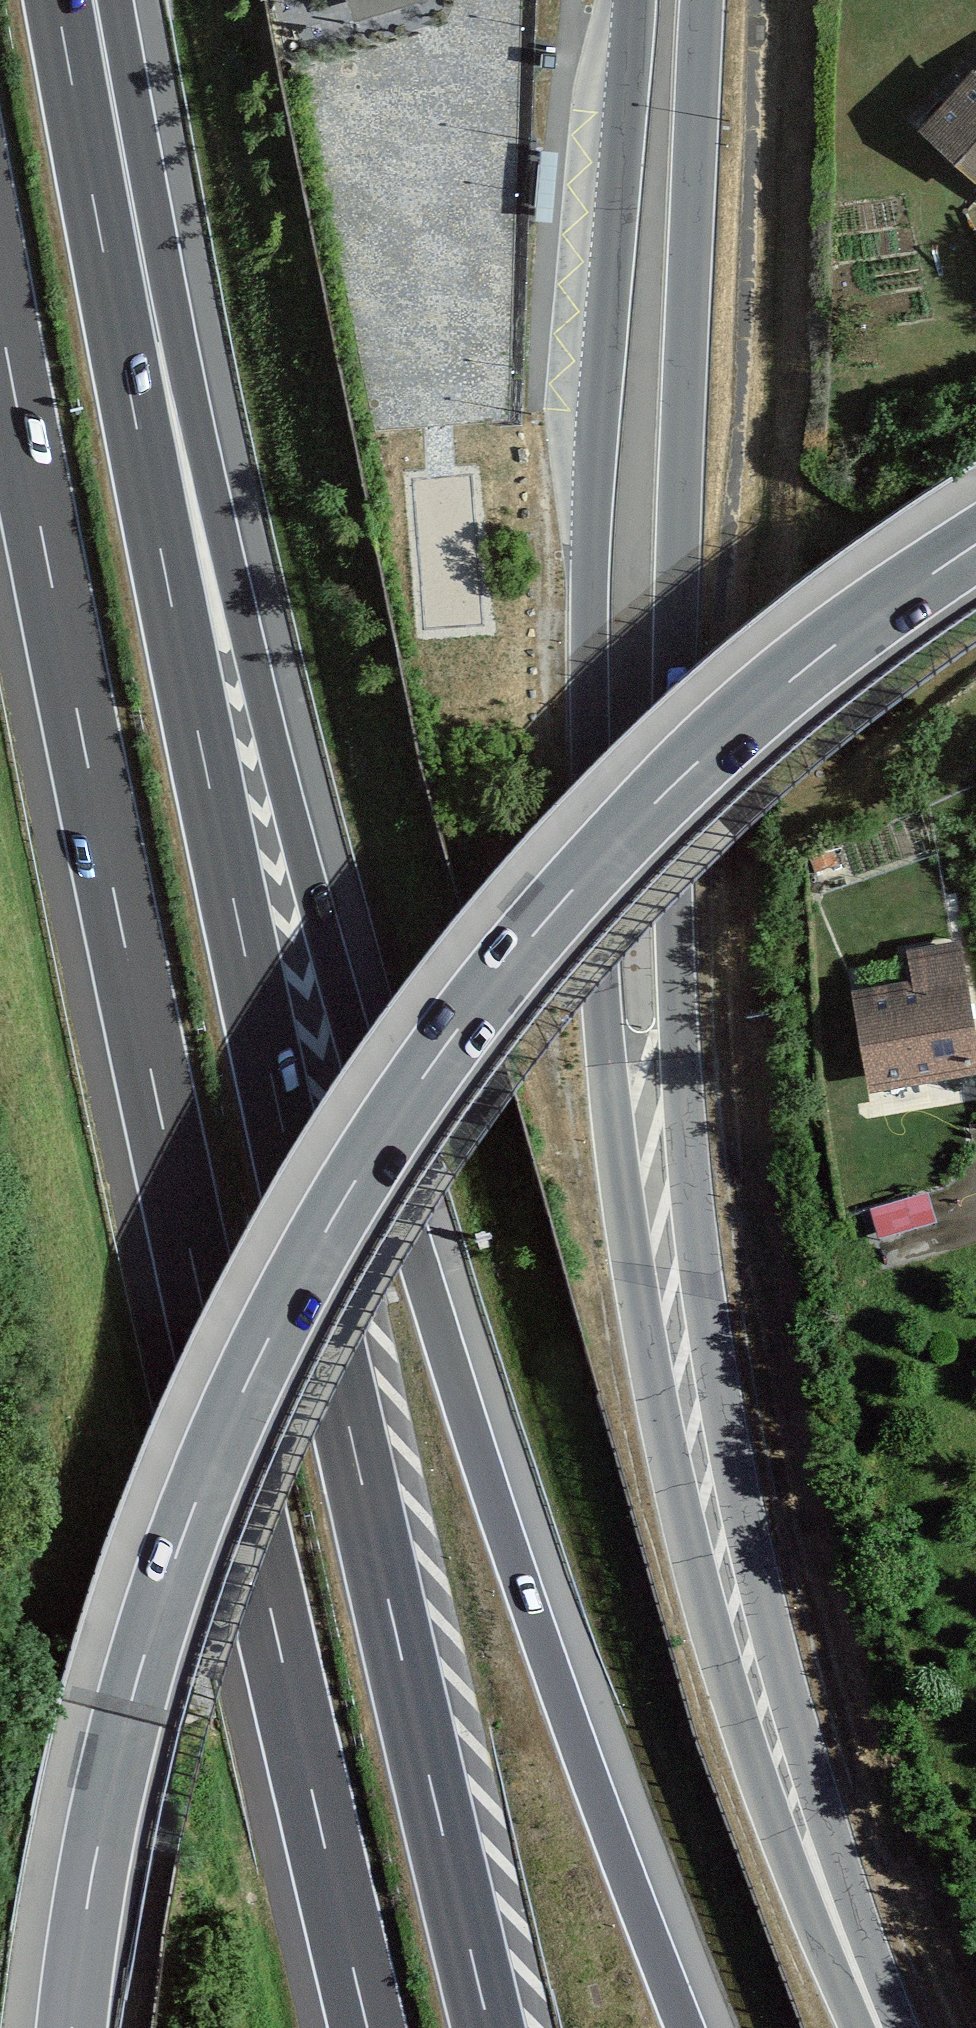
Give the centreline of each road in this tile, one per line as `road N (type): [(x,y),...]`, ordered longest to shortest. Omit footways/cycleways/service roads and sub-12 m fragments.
road 1 (motorway): [(685,2027),(494,1504),(59,17)]
road 2 (motorway): [(489,2027),(198,734),(59,17)]
road 3 (motorway): [(975,545),(817,655),(617,841),(438,1056),(341,1204),(216,1455),(153,1626),(90,1886),(72,2027)]
road 4 (motorway): [(0,325),(162,1131),(366,2027)]
road 5 (primary): [(636,0),(589,604),(596,911),(613,1073),(703,1475)]
road 6 (primary): [(703,1475),(672,901),(681,452),(703,0)]
road 7 (primary): [(880,2027),(774,1741),(703,1475)]

